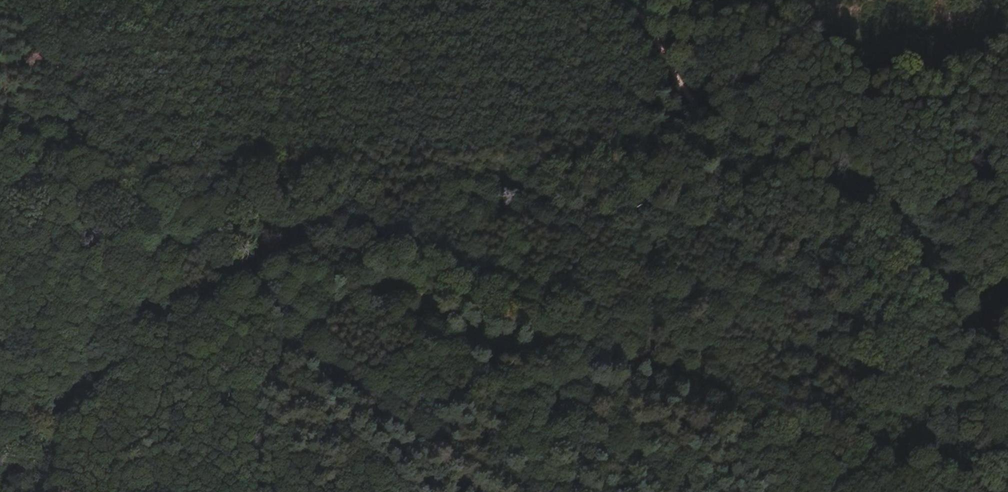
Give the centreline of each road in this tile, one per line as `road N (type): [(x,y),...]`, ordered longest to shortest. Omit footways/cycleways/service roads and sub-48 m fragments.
road 1 (track): [(0,120),(950,491)]
road 2 (track): [(1007,359),(980,349),(946,317),(900,236),(875,216),(691,109),(638,21),(611,0)]

